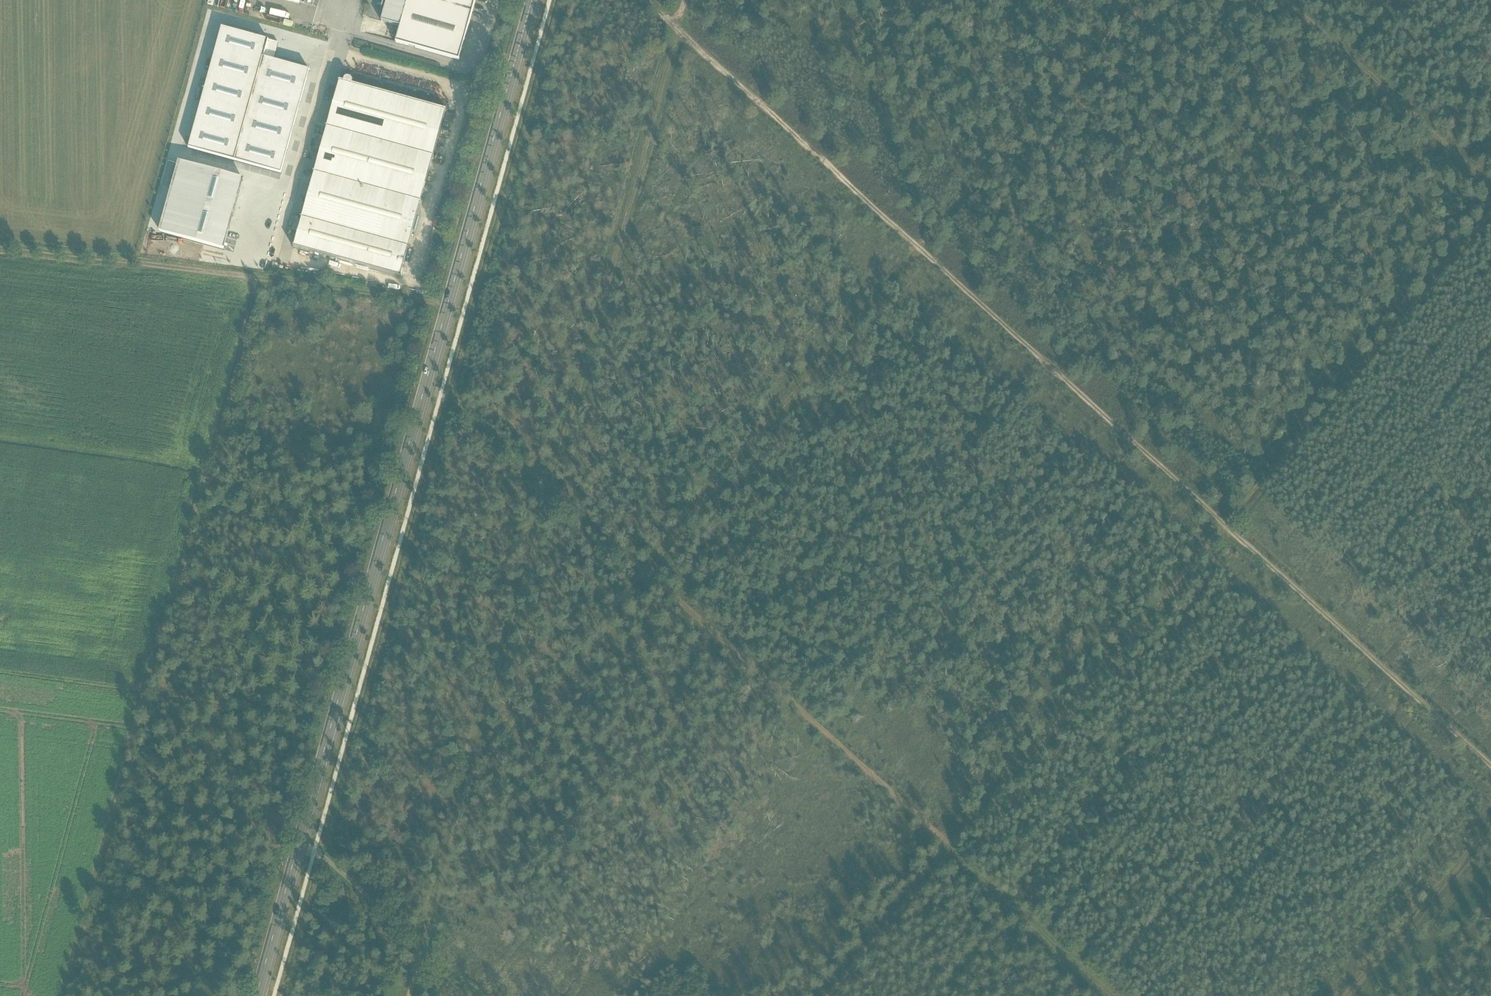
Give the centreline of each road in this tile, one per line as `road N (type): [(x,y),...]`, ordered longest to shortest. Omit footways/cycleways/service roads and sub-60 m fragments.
road 1 (track): [(646,0),(1218,530),(1490,769)]
road 2 (primary): [(257,995),(532,0)]
road 3 (track): [(1490,209),(824,995)]
road 4 (track): [(468,766),(647,575),(1122,0)]
road 5 (track): [(114,812),(261,280),(0,246)]
road 6 (track): [(684,0),(545,488)]
road 7 (track): [(545,488),(423,949)]
road 8 (track): [(1275,0),(1490,192)]
road 9 (track): [(1490,828),(1347,995)]
road 10 (track): [(261,280),(466,306)]
road 11 (track): [(114,812),(63,995)]
road 12 (track): [(423,949),(315,852),(297,850)]
road 13 (track): [(545,488),(427,382)]
road 14 (track): [(201,490),(333,513)]

